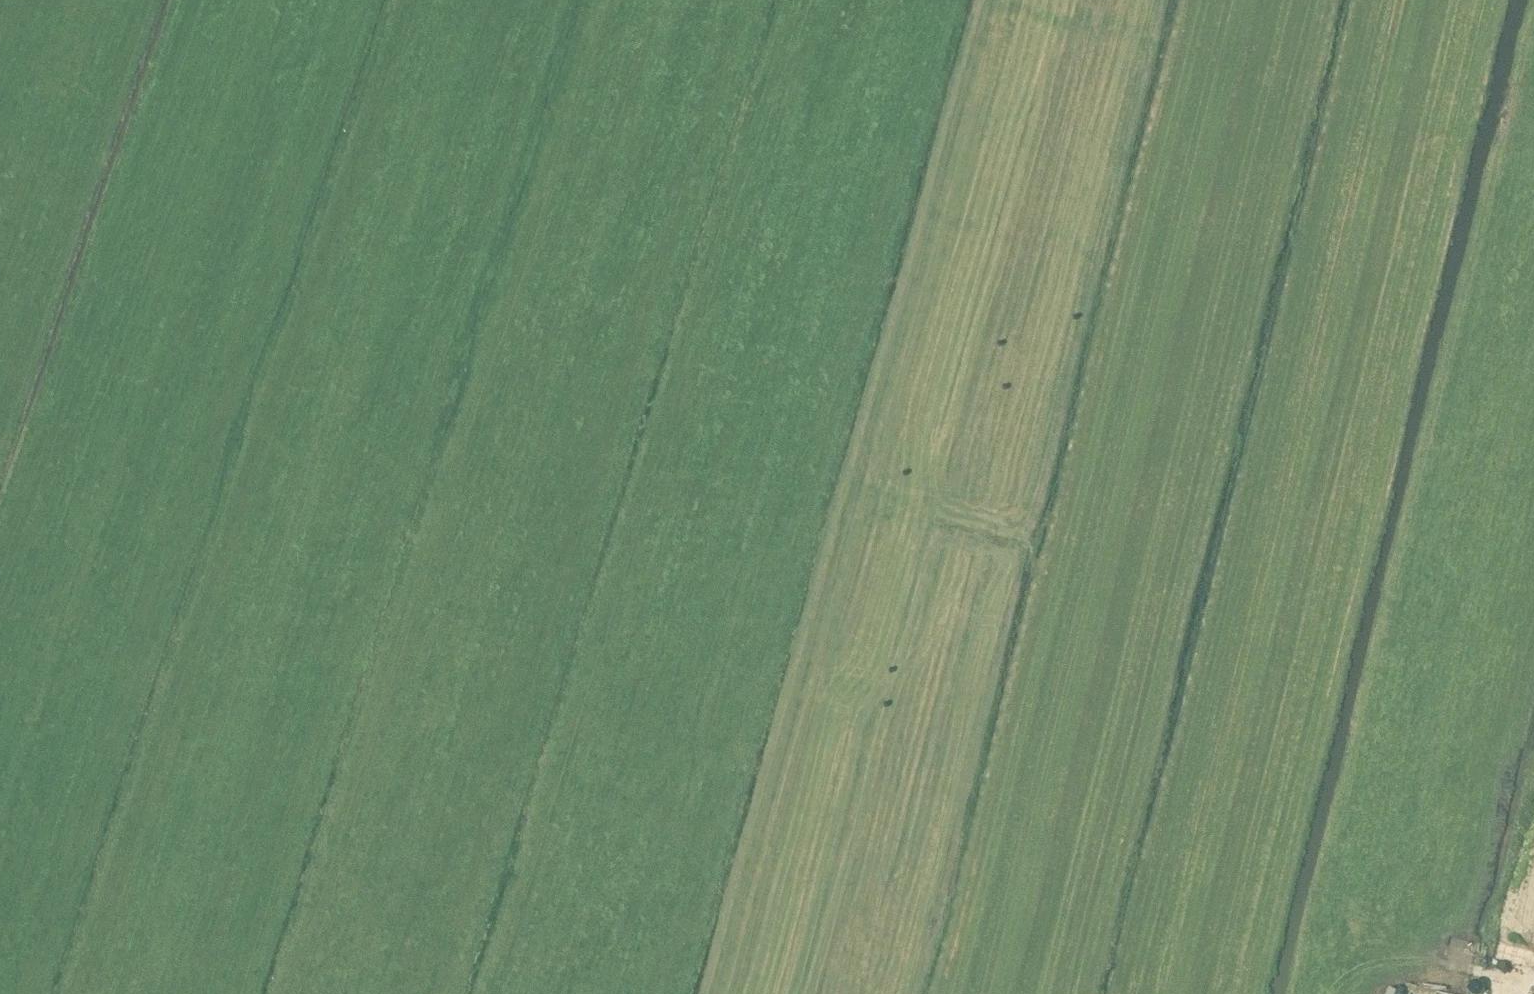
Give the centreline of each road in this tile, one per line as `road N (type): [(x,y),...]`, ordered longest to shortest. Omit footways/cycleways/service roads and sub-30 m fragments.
road 1 (track): [(895,367),(717,993)]

